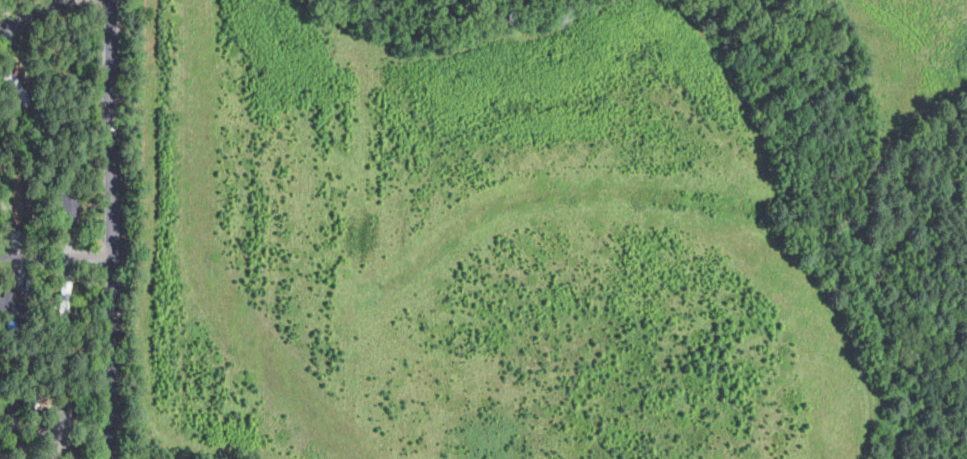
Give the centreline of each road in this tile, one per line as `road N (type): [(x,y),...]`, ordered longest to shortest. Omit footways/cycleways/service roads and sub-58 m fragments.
road 1 (residential): [(113,0),(113,377),(104,458)]

